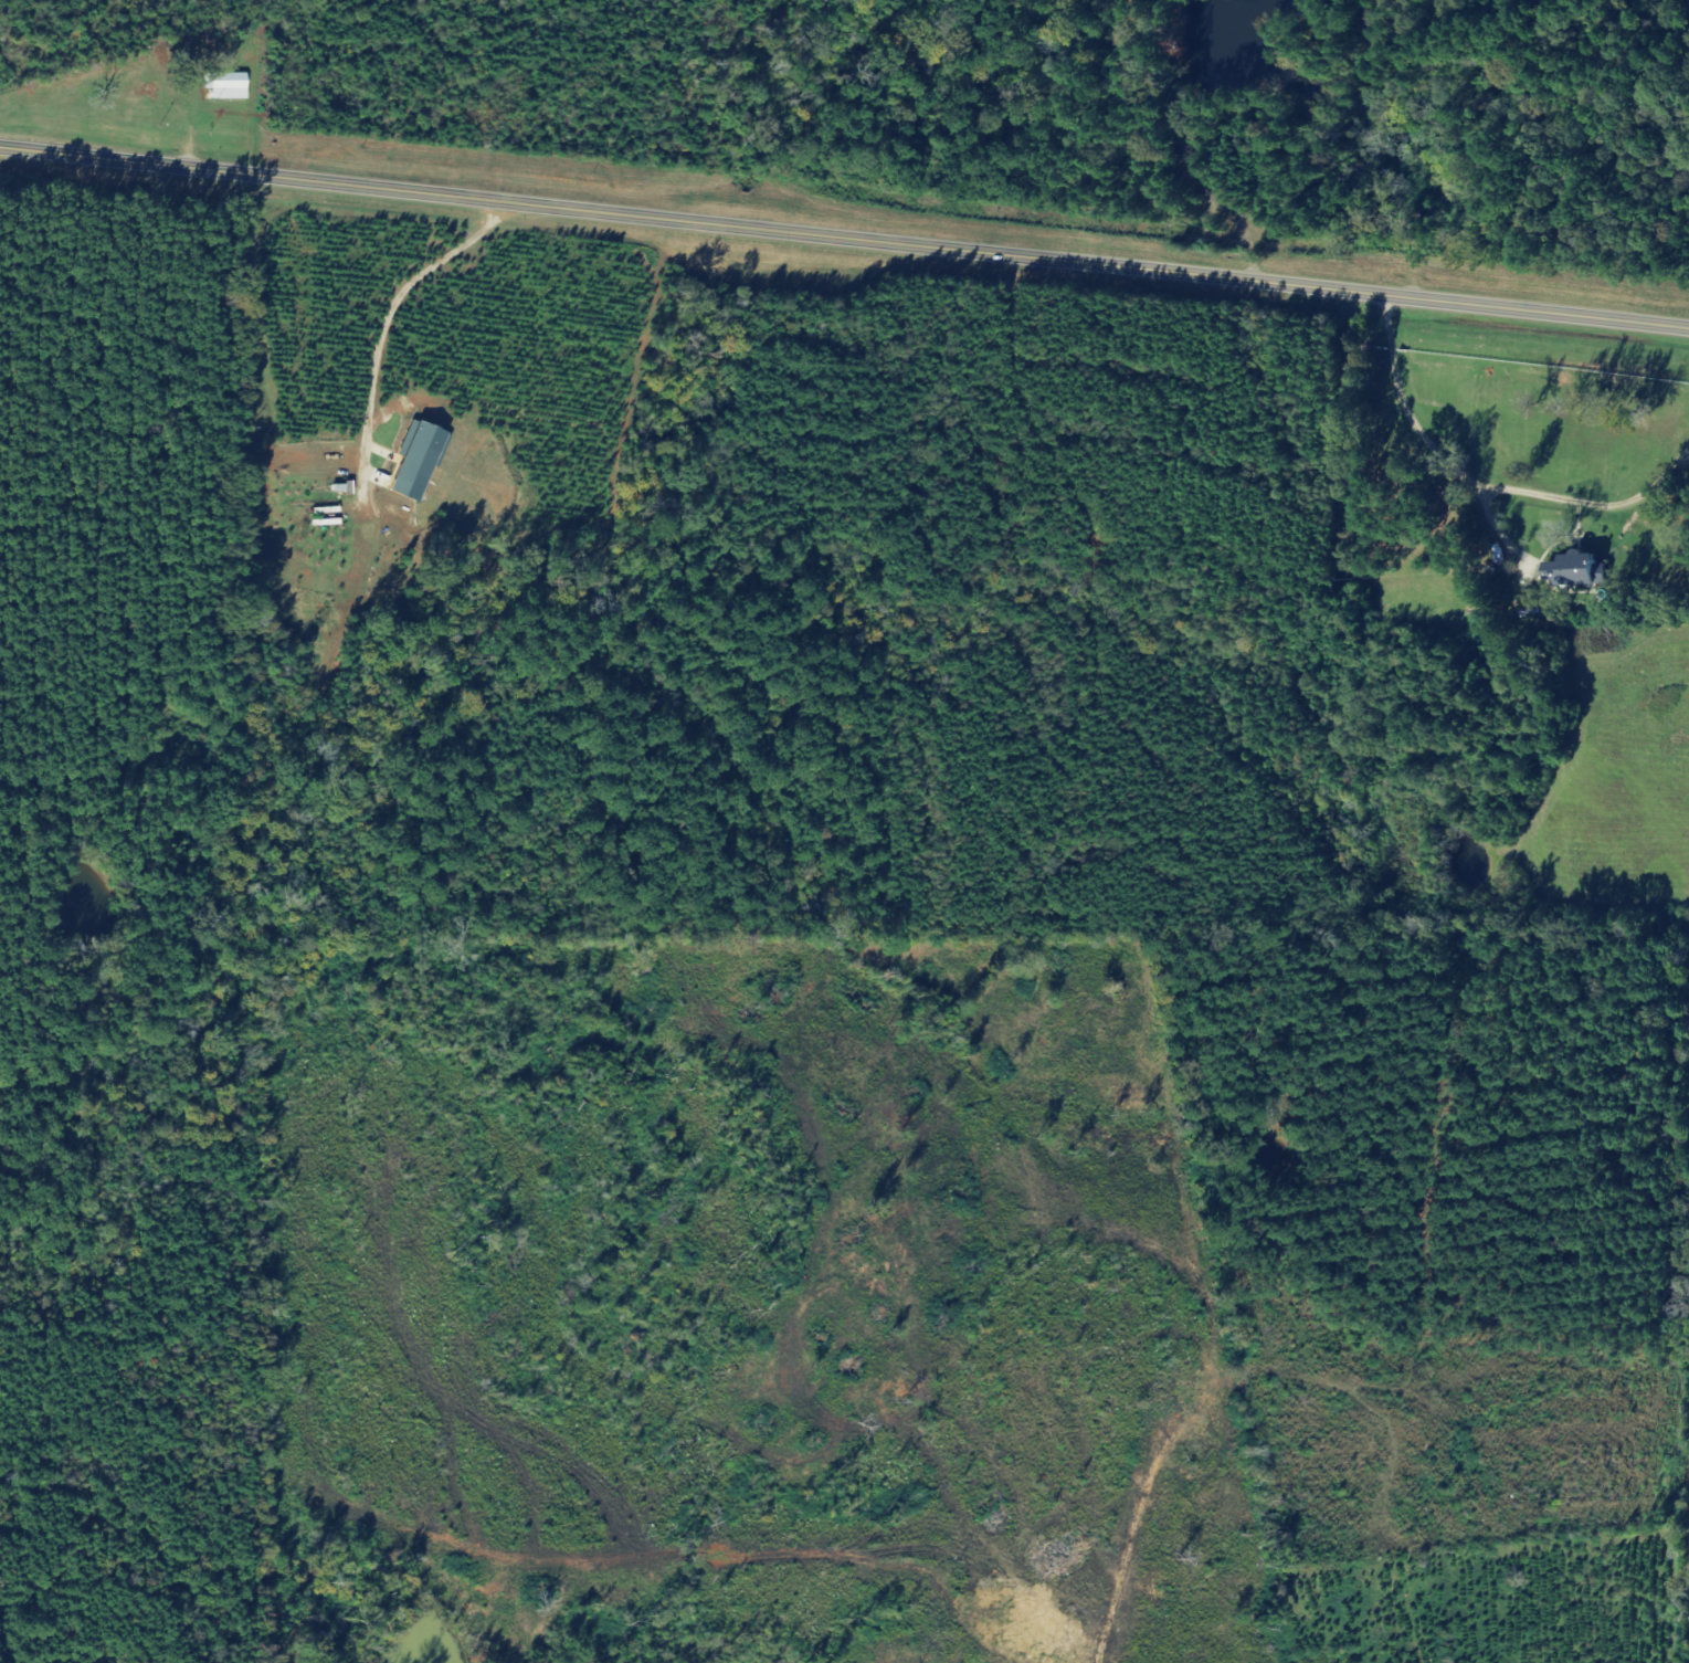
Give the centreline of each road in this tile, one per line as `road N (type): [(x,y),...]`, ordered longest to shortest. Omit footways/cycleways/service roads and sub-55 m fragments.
road 1 (primary): [(0,144),(1688,332)]
road 2 (residential): [(1359,646),(1369,298)]
road 3 (residential): [(1207,0),(1212,175),(1245,213),(1256,285)]
road 4 (residential): [(1337,1662),(1313,1545)]

